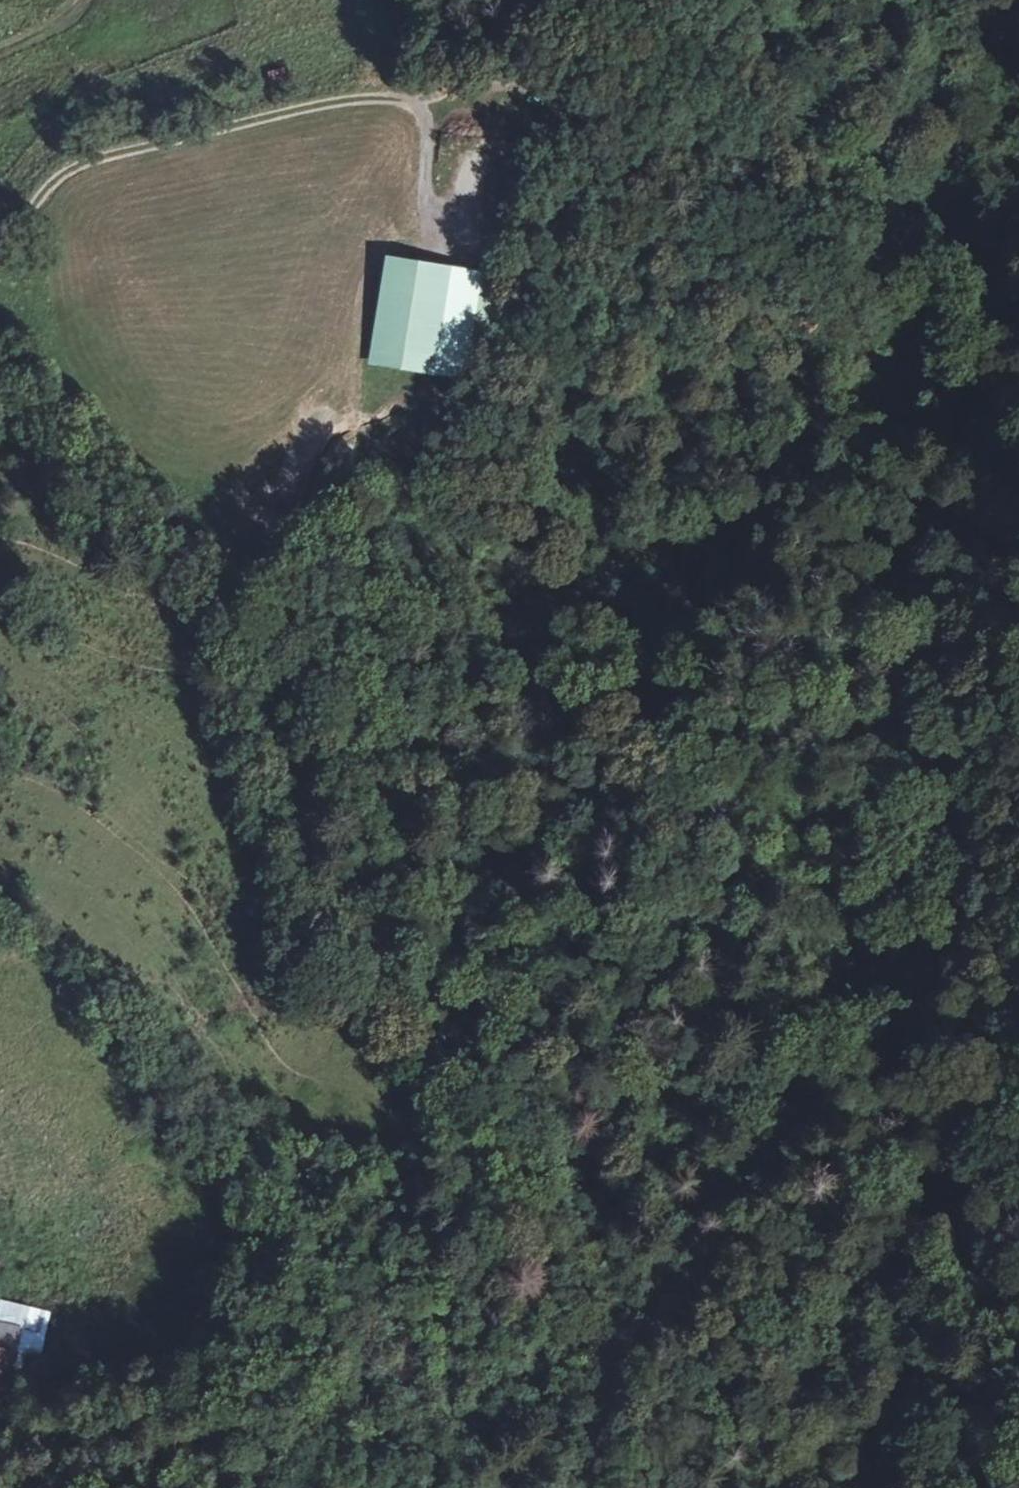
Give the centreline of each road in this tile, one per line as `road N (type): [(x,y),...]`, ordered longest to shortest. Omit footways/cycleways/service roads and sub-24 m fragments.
road 1 (track): [(0,245),(62,175),(93,160),(323,103),(390,99),(423,116),(429,205),(447,229),(470,220),(481,166)]
road 2 (track): [(0,338),(33,350),(125,450)]

